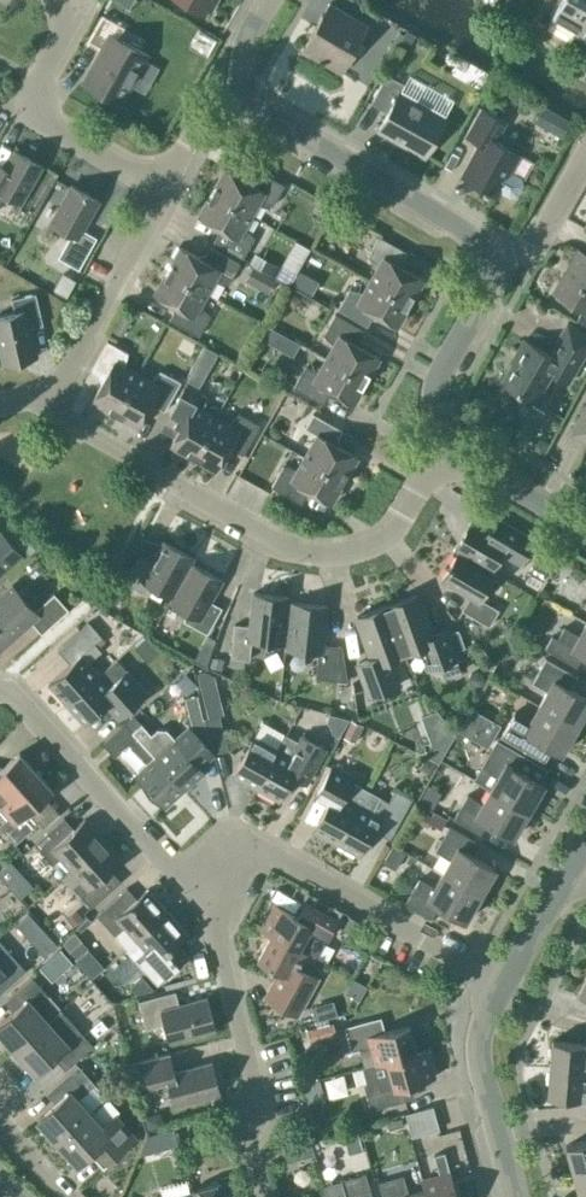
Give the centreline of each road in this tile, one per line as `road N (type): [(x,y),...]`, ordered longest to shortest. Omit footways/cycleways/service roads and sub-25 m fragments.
road 1 (residential): [(433,467),(396,536),(346,564),(294,557),(72,434),(56,407)]
road 2 (residential): [(505,982),(262,856),(231,859),(208,882)]
road 3 (residential): [(258,1196),(249,1144),(259,1114),(208,882)]
road 4 (residential): [(507,256),(241,101)]
road 5 (residential): [(163,191),(21,111),(76,6),(66,0)]
road 6 (residential): [(208,882),(174,878),(16,704),(0,702)]
road 7 (residential): [(56,407),(163,191)]
road 8 (residential): [(433,467),(428,400),(507,256)]
road 9 (residential): [(513,1196),(478,1047),(505,982)]
road 10 (residential): [(585,546),(433,467)]
road 11 (residential): [(507,256),(526,256),(540,244),(585,159)]
road 12 (residential): [(505,982),(574,870)]
road 13 (residential): [(163,191),(197,132),(241,101)]

